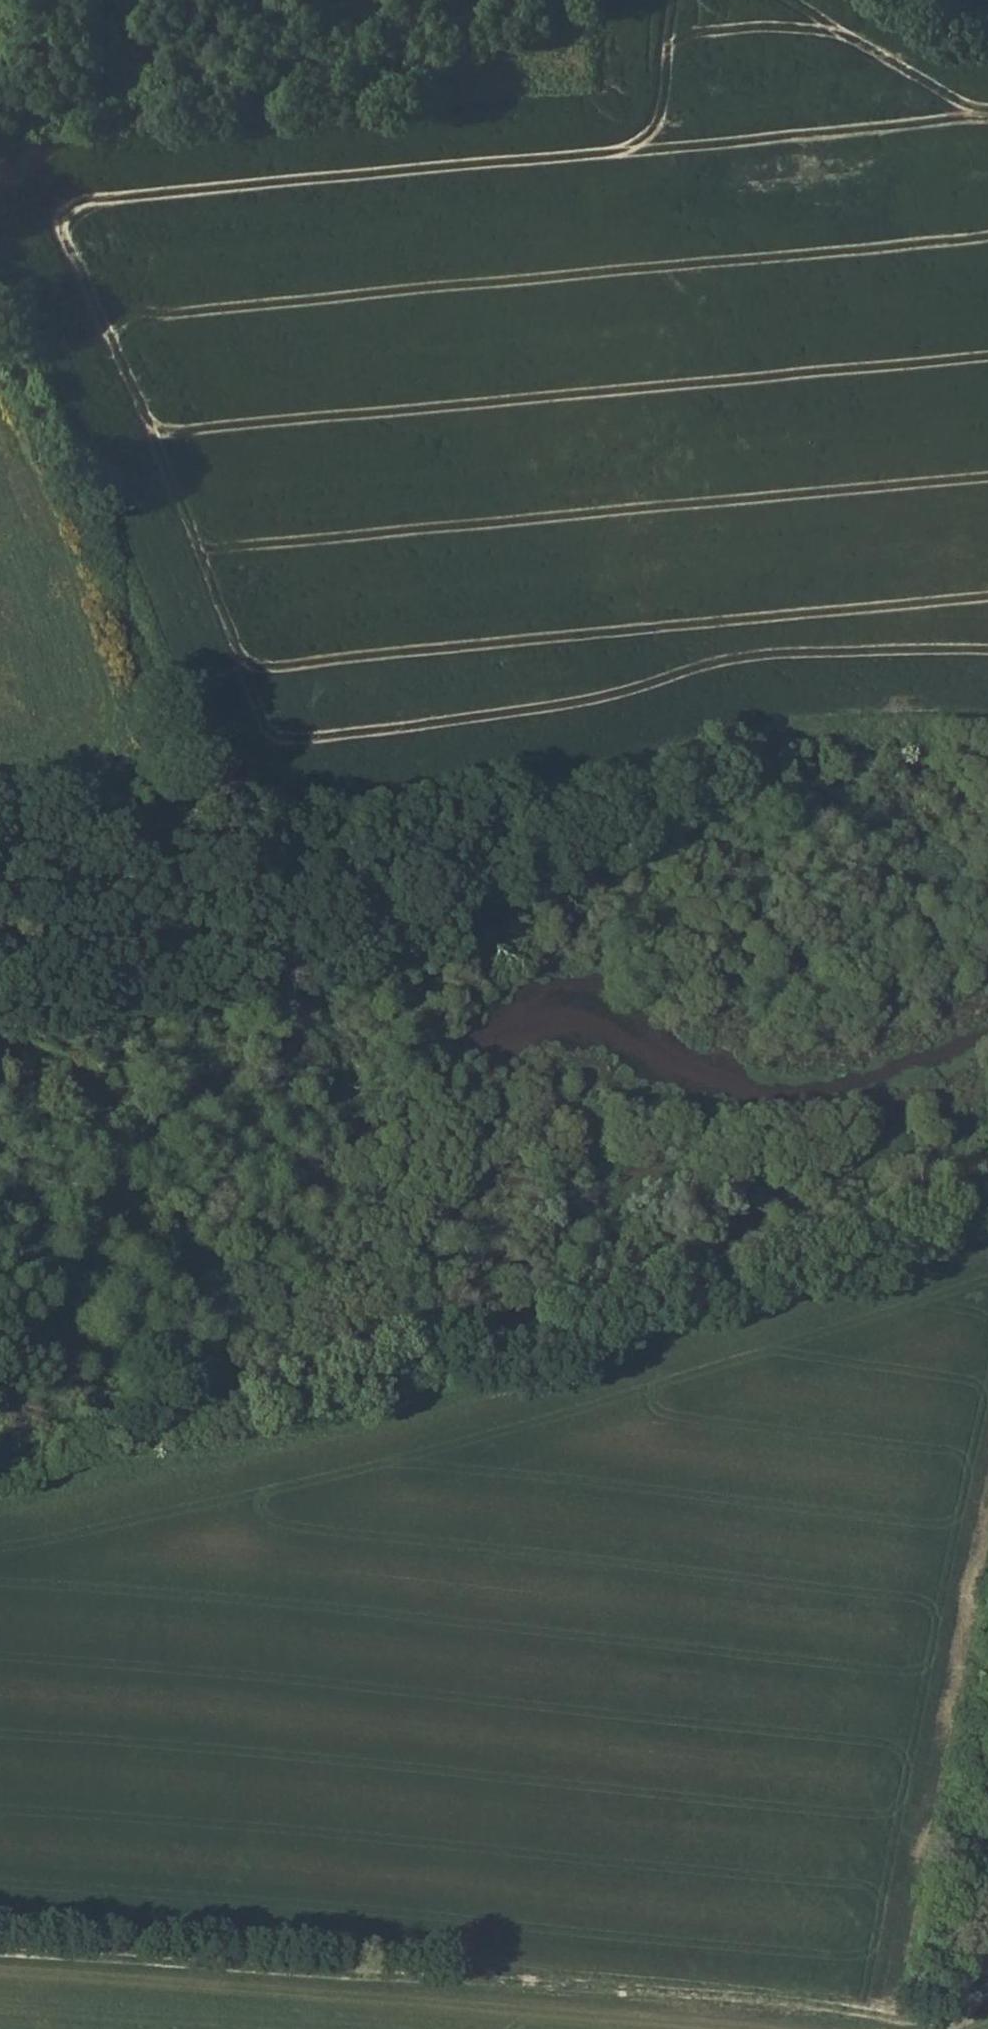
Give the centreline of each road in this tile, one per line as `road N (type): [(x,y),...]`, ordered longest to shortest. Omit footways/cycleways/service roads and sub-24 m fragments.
road 1 (track): [(987,1988),(932,2019),(898,2021),(844,2010),(0,1948)]

